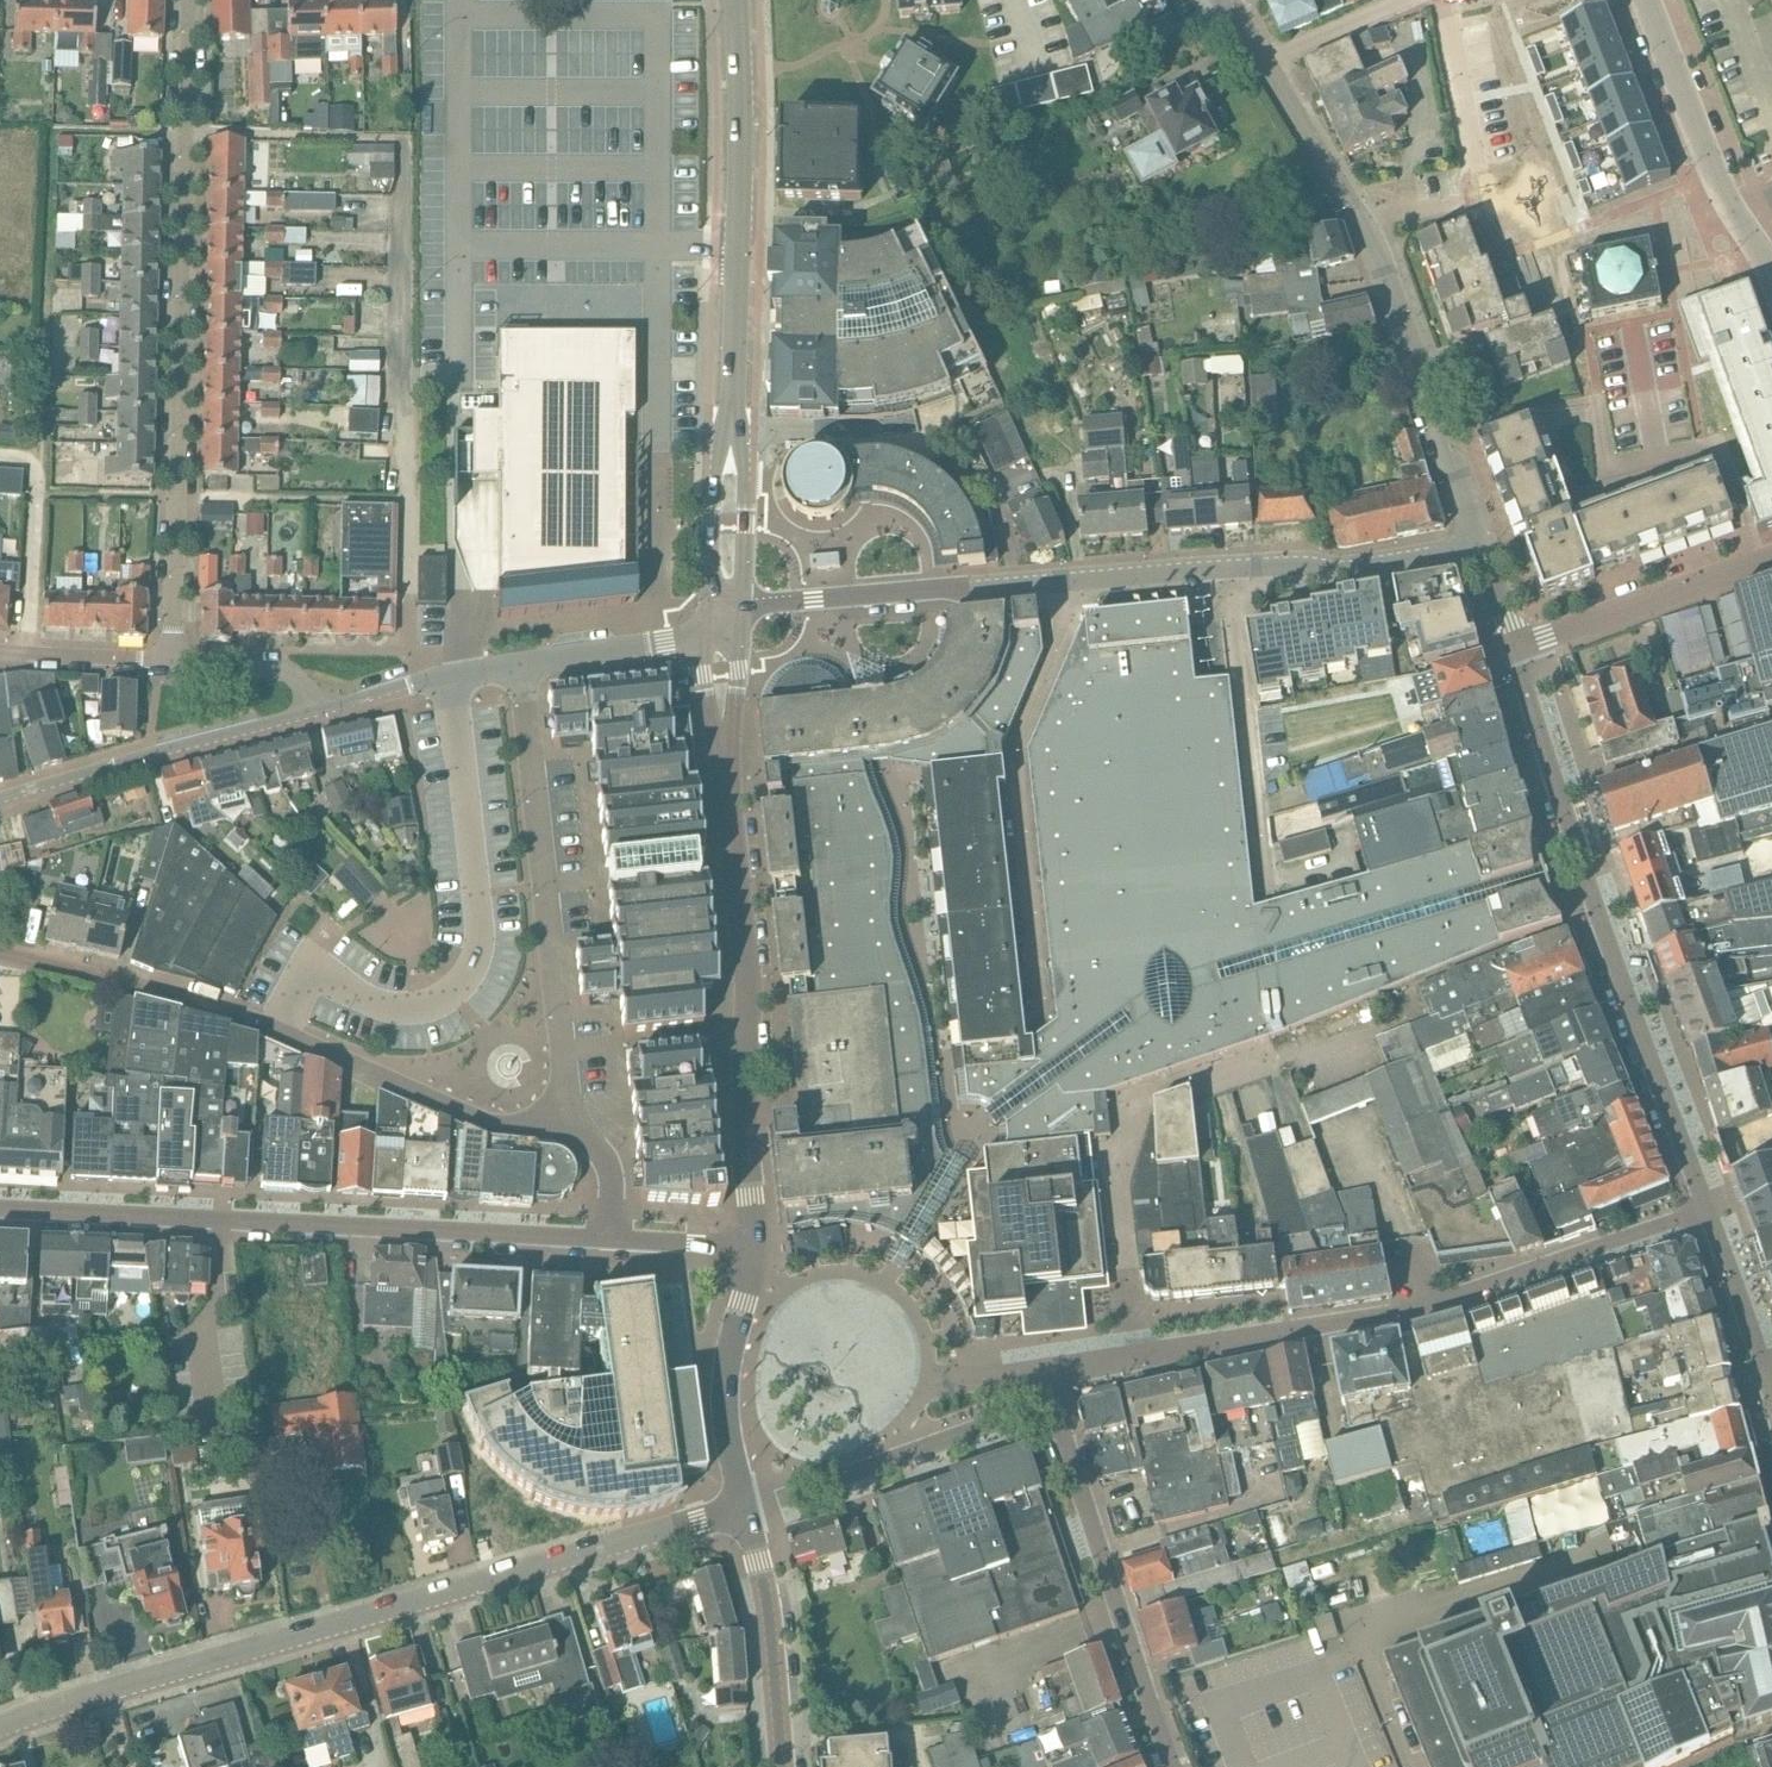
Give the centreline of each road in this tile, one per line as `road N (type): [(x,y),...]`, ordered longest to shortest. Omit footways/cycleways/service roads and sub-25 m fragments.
road 1 (residential): [(750,1507),(66,1702),(0,1729)]
road 2 (residential): [(1046,1397),(1074,1370),(1400,1317),(1713,1215)]
road 3 (residential): [(172,661),(186,0)]
road 4 (tertiary): [(0,1199),(604,1236)]
road 5 (residential): [(1515,646),(1713,1215)]
road 6 (residential): [(562,1130),(482,1122),(211,1004),(0,956)]
road 7 (residential): [(1473,537),(1373,232),(1271,65)]
road 8 (tertiary): [(757,1233),(745,1121),(749,977),(725,746)]
road 9 (residential): [(521,664),(562,1130)]
road 10 (residential): [(1046,1019),(1014,758),(1072,620),(1072,583)]
road 11 (tertiary): [(735,426),(738,0)]
road 12 (residential): [(1072,583),(1292,565),(1352,571),(1473,537)]
road 13 (residential): [(1170,1766),(1046,1397)]
road 14 (tertiary): [(317,711),(0,799)]
road 15 (residential): [(745,611),(813,598),(1072,583)]
road 16 (residential): [(1046,1397),(983,1431),(750,1507)]
road 17 (tertiary): [(750,1507),(726,1403),(757,1233)]
road 18 (residential): [(1515,646),(1771,558)]
road 19 (tertiary): [(782,1766),(769,1612),(750,1507)]
road 20 (residential): [(1655,0),(1738,208)]
road 21 (residential): [(32,651),(37,468),(0,465)]
road 22 (tertiary): [(521,664),(418,681),(317,711)]
road 23 (tertiary): [(735,426),(718,471),(707,626)]
road 24 (tertiary): [(707,626),(667,642),(521,664)]
road 25 (tertiary): [(745,611),(747,474),(735,426)]
road 26 (residential): [(317,711),(288,673),(172,661)]
road 27 (residential): [(1713,1215),(1762,1364)]
road 28 (tertiary): [(604,1236),(757,1233)]
road 29 (residential): [(1271,65),(1403,0)]
road 30 (residential): [(172,661),(32,651)]
road 31 (tertiary): [(725,746),(745,611)]
road 32 (residential): [(604,1236),(593,1147),(562,1130)]
road 33 (tertiary): [(707,626),(705,680),(725,746)]

